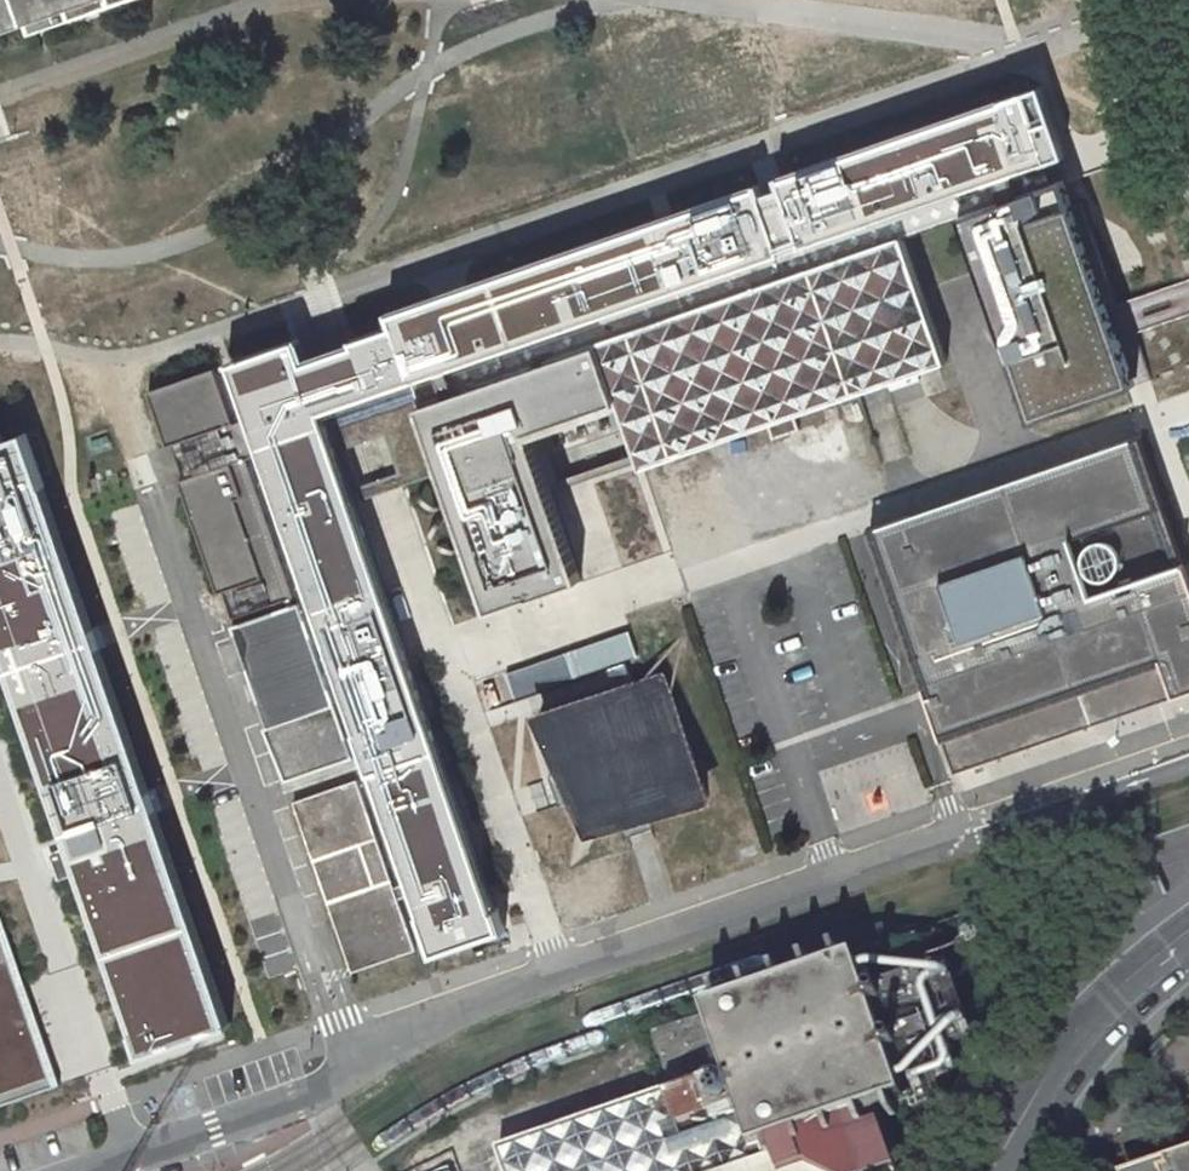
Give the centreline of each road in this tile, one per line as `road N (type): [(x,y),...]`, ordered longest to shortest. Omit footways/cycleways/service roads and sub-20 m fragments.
road 1 (residential): [(89,1170),(297,1099),(450,1013),(954,836)]
road 2 (tertiary): [(994,1170),(1073,1037),(1188,934)]
road 3 (residential): [(1188,763),(974,836),(954,836)]

